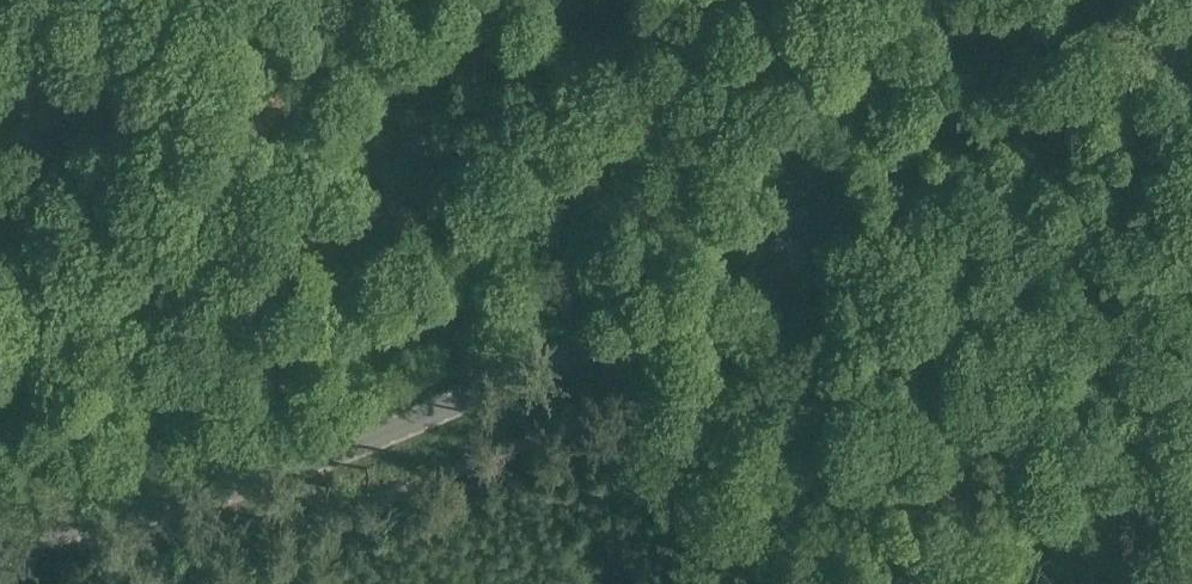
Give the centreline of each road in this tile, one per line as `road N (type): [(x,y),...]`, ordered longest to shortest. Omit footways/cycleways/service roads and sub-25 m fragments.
road 1 (tertiary): [(0,542),(188,504),(443,408),(621,326),(1191,8)]
road 2 (track): [(710,583),(684,529),(652,395),(575,227),(491,0)]

